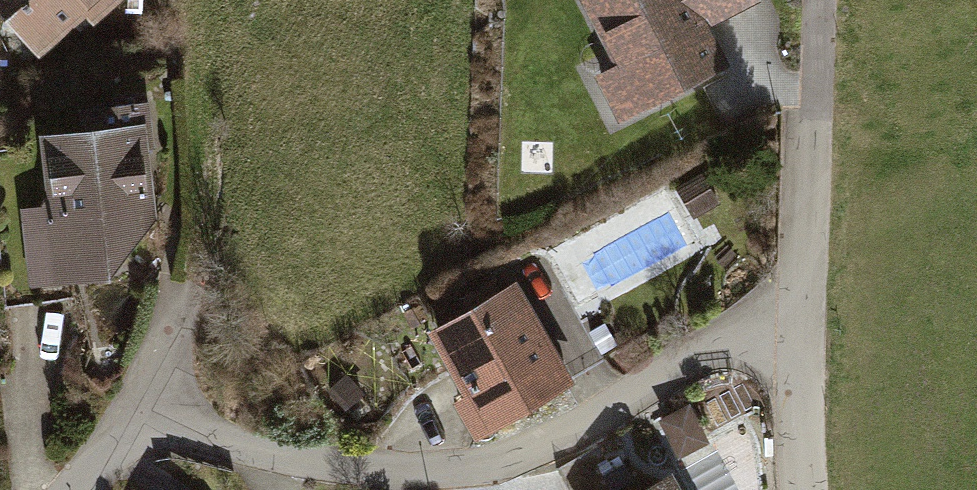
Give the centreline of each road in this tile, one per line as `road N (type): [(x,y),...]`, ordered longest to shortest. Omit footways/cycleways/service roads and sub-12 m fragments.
road 1 (residential): [(139,408),(282,460),(455,471),(537,450),(702,352),(804,319)]
road 2 (residential): [(817,0),(804,319)]
road 3 (residential): [(804,319),(804,489)]
road 4 (residential): [(139,408),(189,286)]

